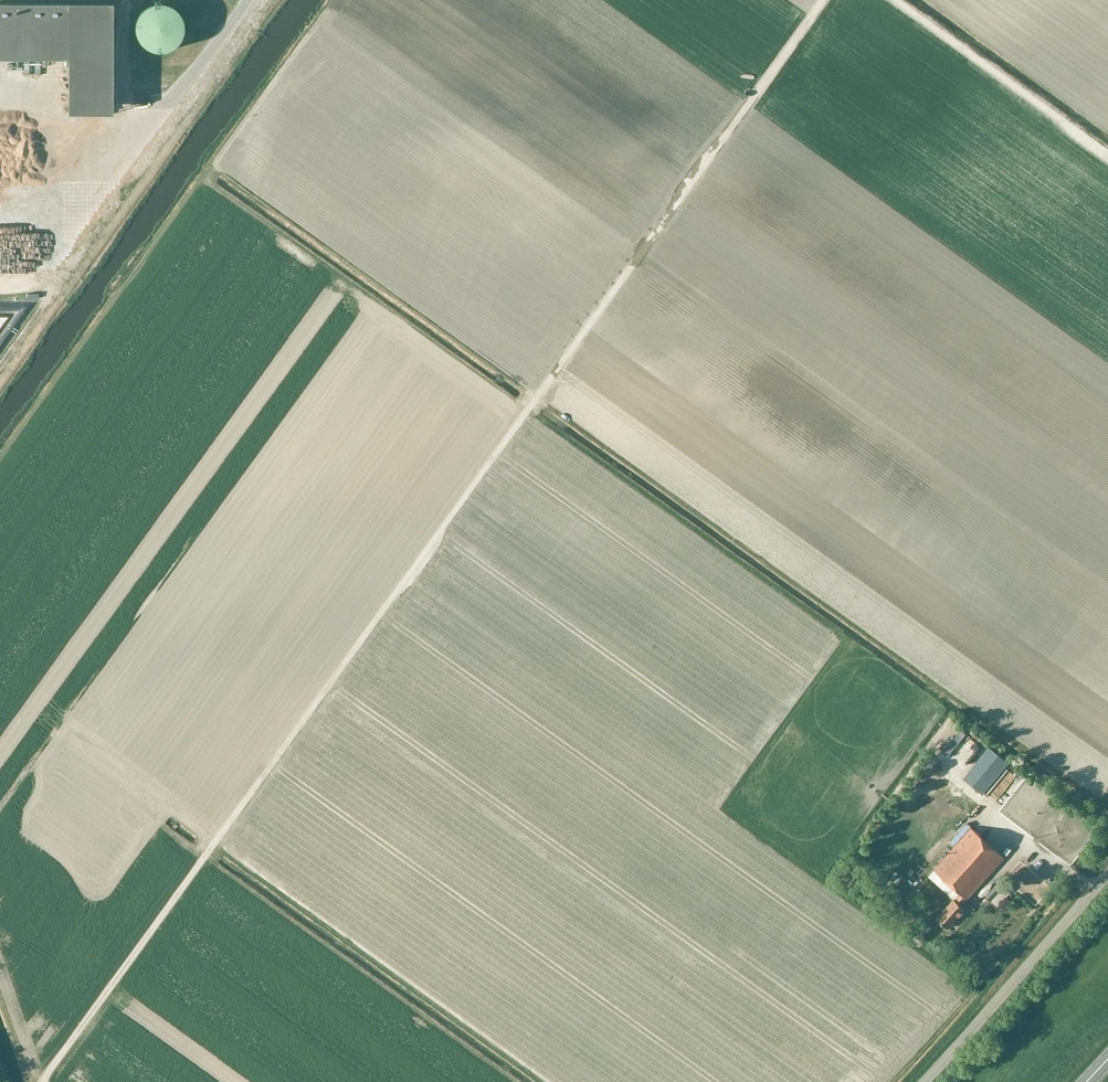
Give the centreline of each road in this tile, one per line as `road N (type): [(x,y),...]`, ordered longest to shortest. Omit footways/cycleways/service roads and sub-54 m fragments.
road 1 (track): [(812,0),(34,1081)]
road 2 (unclassified): [(928,1081),(1107,879)]
road 3 (track): [(1107,157),(889,0)]

